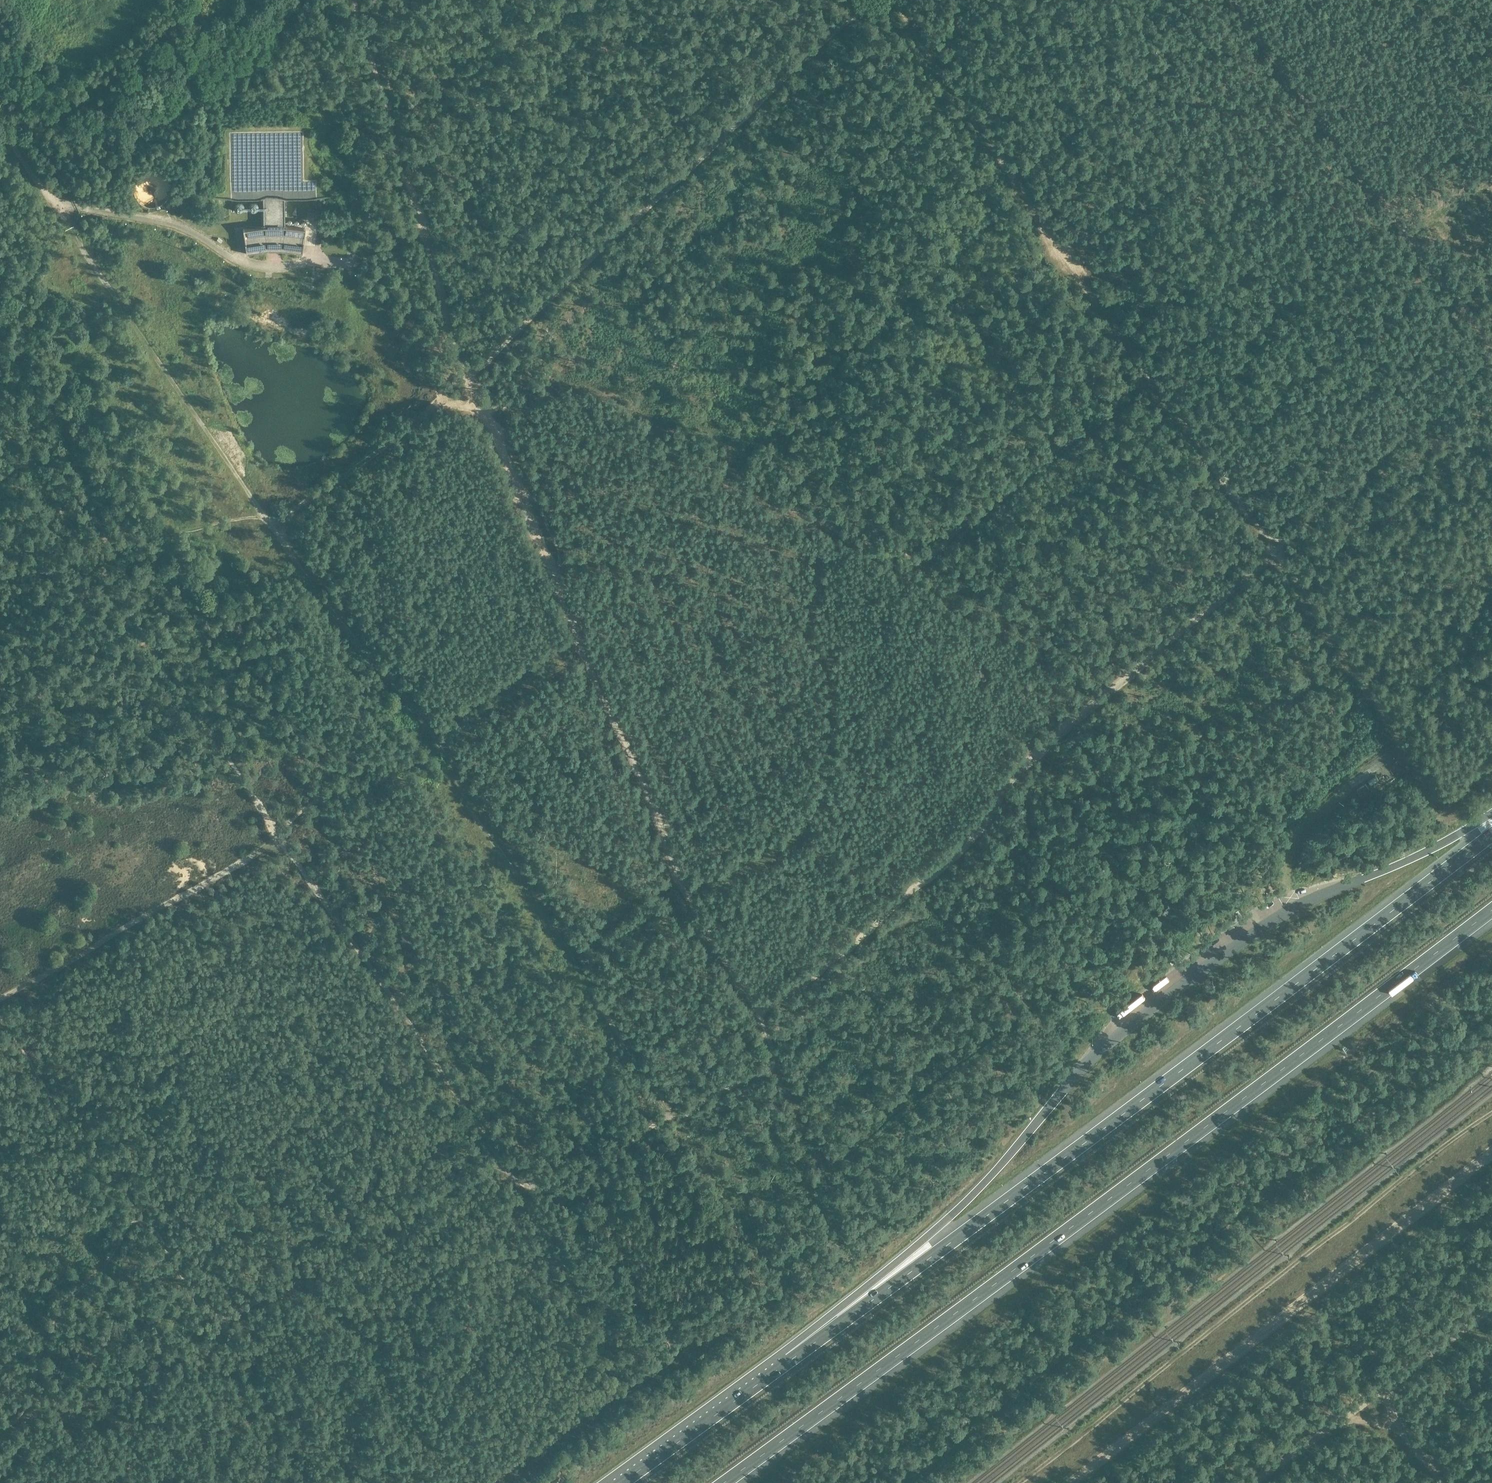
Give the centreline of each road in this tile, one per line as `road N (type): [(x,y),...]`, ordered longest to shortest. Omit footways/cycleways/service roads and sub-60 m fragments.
road 1 (motorway): [(723,1482),(1491,910)]
road 2 (motorway): [(1491,834),(790,1361)]
road 3 (track): [(272,527),(427,730),(466,806),(747,1224)]
road 4 (track): [(28,464),(500,1162)]
road 5 (track): [(747,1224),(844,1158),(1196,883),(1282,831),(1398,732)]
road 6 (track): [(758,1013),(695,914),(626,734),(466,378)]
road 7 (track): [(758,1013),(855,944),(953,858),(1034,756),(1276,554)]
road 8 (track): [(581,637),(427,730),(415,745),(315,800),(271,845),(0,1000)]
road 9 (track): [(892,0),(1276,554)]
road 10 (track): [(1019,1482),(1491,1112)]
road 11 (track): [(871,0),(466,378)]
road 12 (track): [(1067,1482),(1491,1153)]
road 13 (track): [(500,1162),(225,1317),(208,1311),(142,1217)]
road 14 (track): [(1491,348),(1231,0)]
road 15 (track): [(486,1482),(786,1288),(747,1224)]
road 16 (motorway): [(1074,1077),(968,1200),(790,1361)]
road 17 (track): [(466,378),(356,0)]
road 18 (track): [(53,203),(272,527)]
road 19 (track): [(500,1162),(520,1184),(567,1187),(649,1130),(776,1067)]
road 20 (track): [(1491,1303),(1249,1482)]
road 21 (track): [(1276,554),(1491,355)]
road 22 (track): [(142,1217),(56,1311),(28,1409),(0,1431)]
road 23 (track): [(300,264),(260,267),(173,224),(57,209)]
road 24 (track): [(142,1217),(89,1155),(0,1016)]
road 25 (track): [(1276,554),(1398,732)]
road 26 (motorway): [(790,1361),(622,1482)]
road 27 (motorway): [(1491,815),(1361,879)]
road 28 (track): [(1491,765),(1442,796),(1398,732)]

